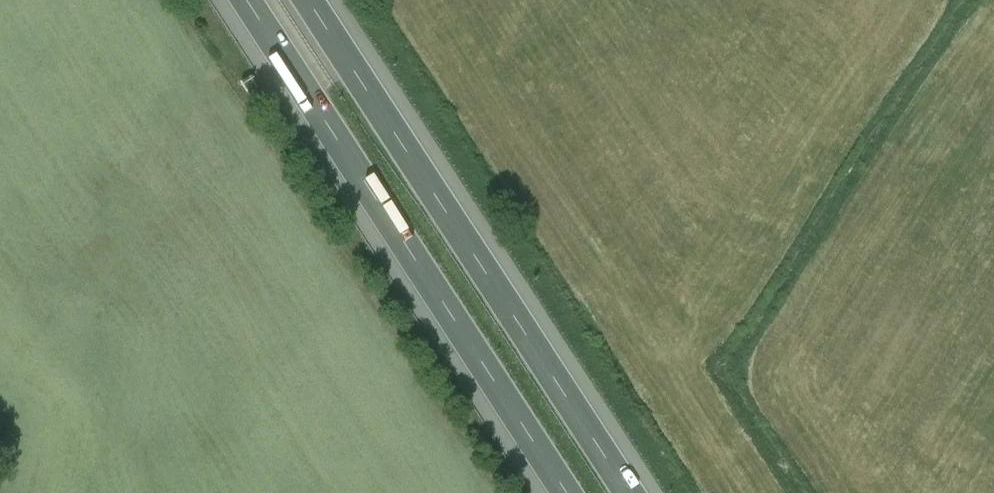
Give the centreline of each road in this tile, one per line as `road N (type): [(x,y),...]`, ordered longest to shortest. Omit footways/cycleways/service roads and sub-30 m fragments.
road 1 (motorway): [(630,492),(309,0)]
road 2 (motorway): [(250,0),(570,492)]

